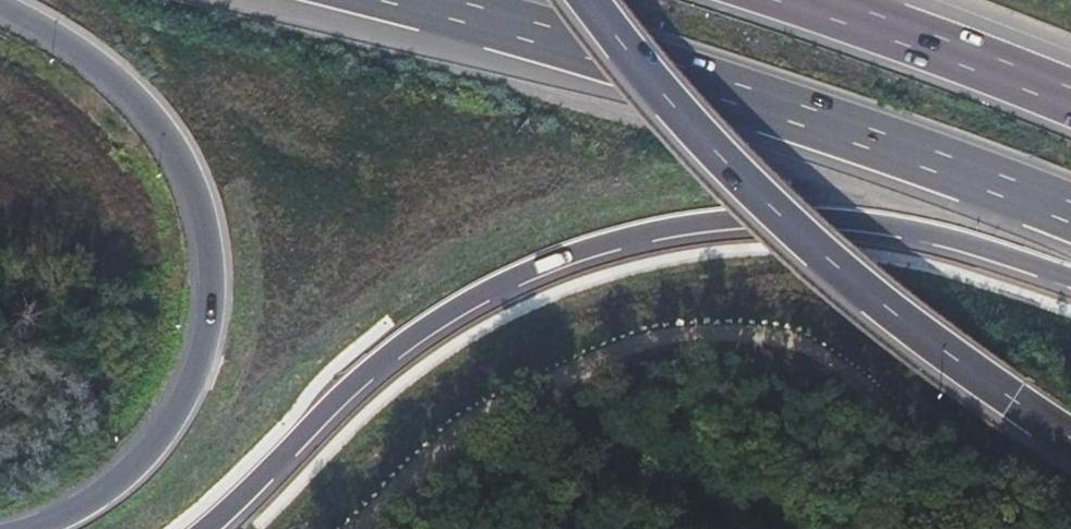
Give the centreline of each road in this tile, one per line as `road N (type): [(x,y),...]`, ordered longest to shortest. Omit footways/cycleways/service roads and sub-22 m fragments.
road 1 (motorway): [(204,528),(406,342),(484,291),(601,243),(693,222),(833,218),(963,241),(1070,281)]
road 2 (motorway): [(411,0),(694,79),(1070,213)]
road 3 (motorway): [(0,5),(80,52),(131,93),(175,143),(207,257),(198,363),(172,418),(102,500),(34,528)]
road 4 (motorway): [(589,0),(674,111),(798,235),(930,344),(1070,438)]
road 5 (motorway): [(1070,98),(804,0)]

